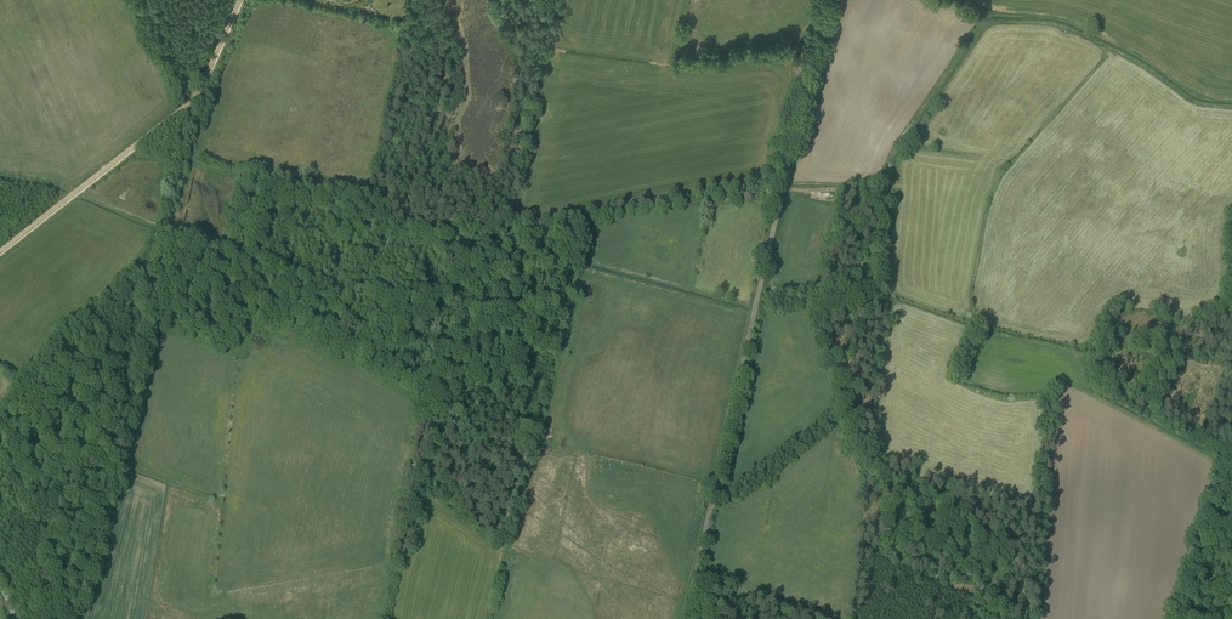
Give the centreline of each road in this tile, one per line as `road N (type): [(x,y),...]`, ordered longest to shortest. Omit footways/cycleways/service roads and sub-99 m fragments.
road 1 (unclassified): [(685,618),(825,0)]
road 2 (track): [(1231,108),(1205,105),(1065,25),(982,22),(892,155),(883,194),(782,189)]
road 3 (track): [(0,251),(190,101),(240,0)]

